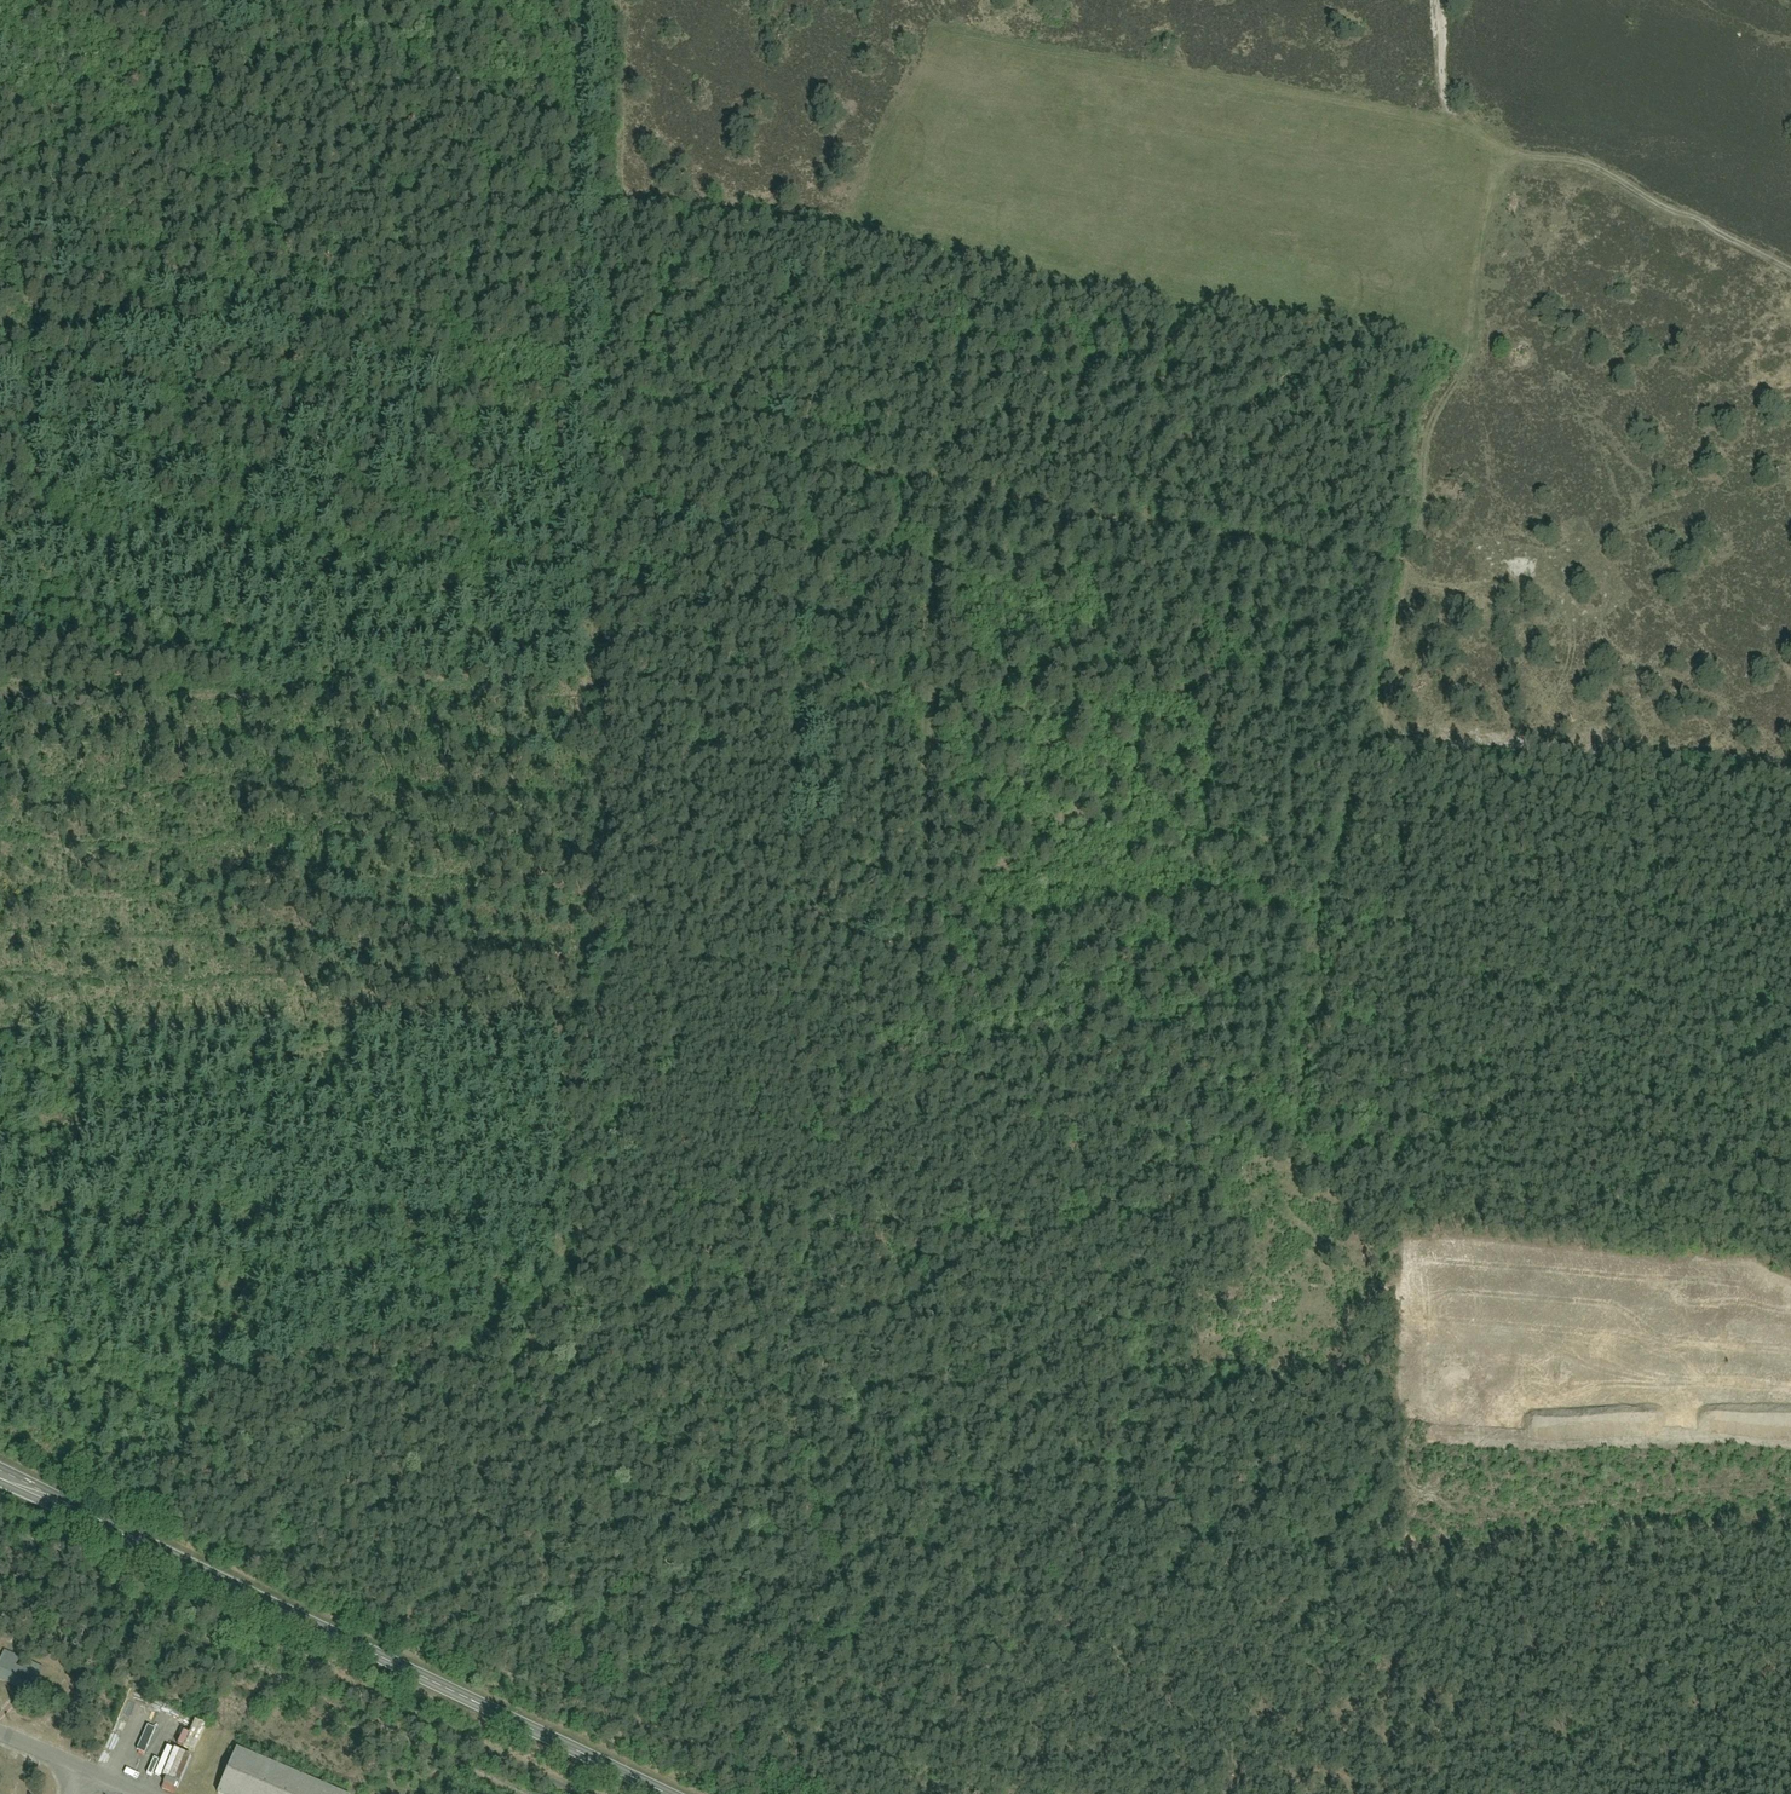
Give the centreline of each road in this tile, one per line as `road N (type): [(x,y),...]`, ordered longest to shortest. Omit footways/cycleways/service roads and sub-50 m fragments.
road 1 (secondary): [(668,1793),(0,1474)]
road 2 (track): [(1439,0),(1445,104),(1515,156),(1590,171),(1790,270)]
road 3 (track): [(1515,156),(1494,189),(1469,352)]

